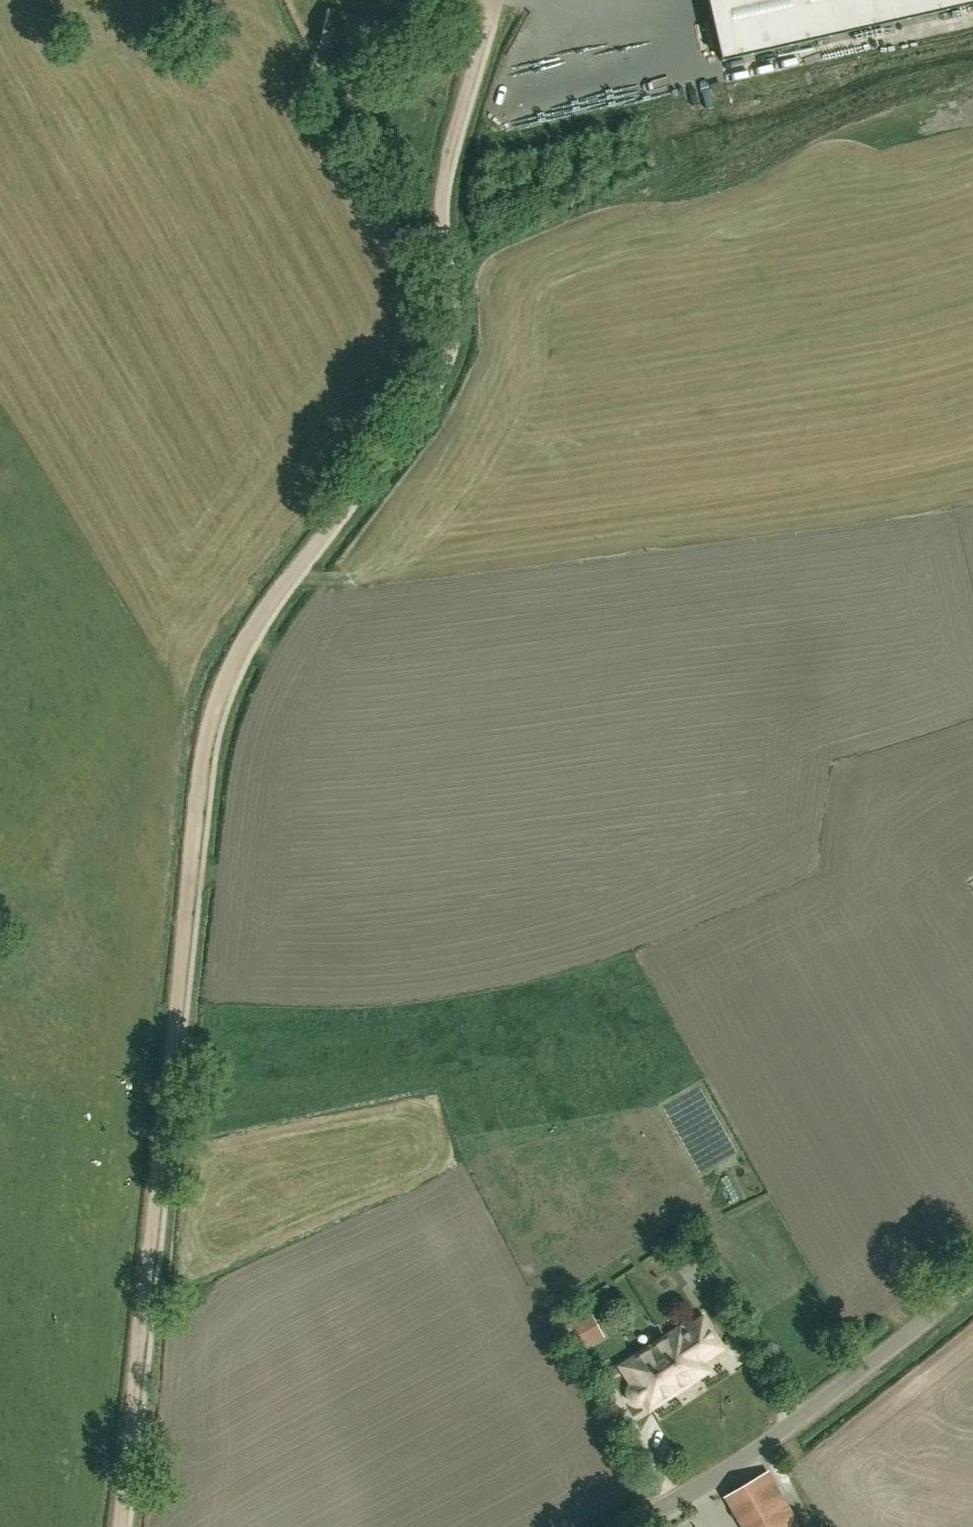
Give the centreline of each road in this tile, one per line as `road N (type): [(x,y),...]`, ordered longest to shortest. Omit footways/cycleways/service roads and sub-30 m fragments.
road 1 (track): [(492,0),(441,183),(451,324),(439,375),(257,622),(227,674),(207,733),(120,1526)]
road 2 (unclassified): [(598,1526),(770,1437),(972,1256)]

